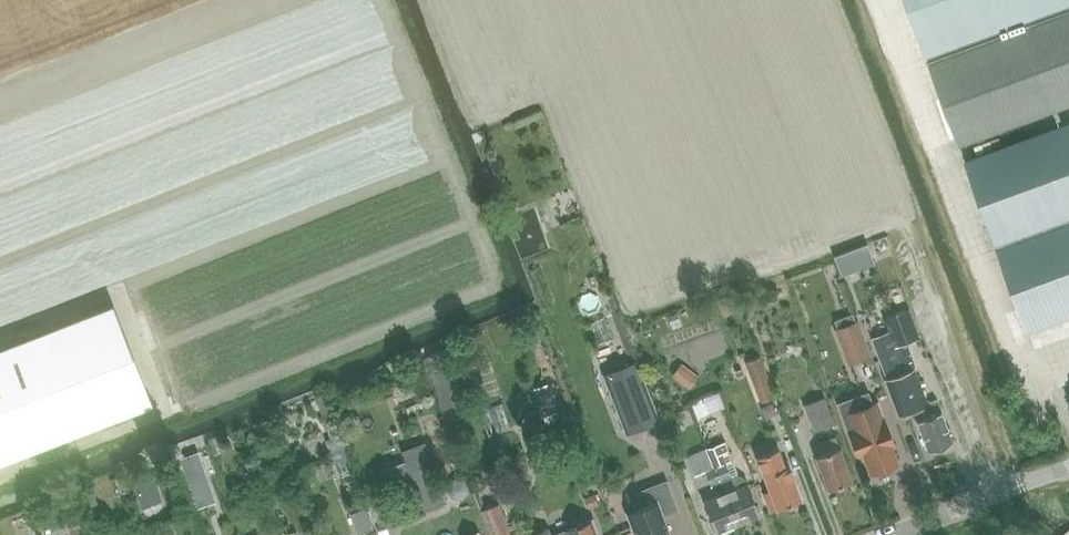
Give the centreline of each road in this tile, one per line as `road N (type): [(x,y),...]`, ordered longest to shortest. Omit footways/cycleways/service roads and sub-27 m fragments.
road 1 (unclassified): [(892,534),(1068,468)]

